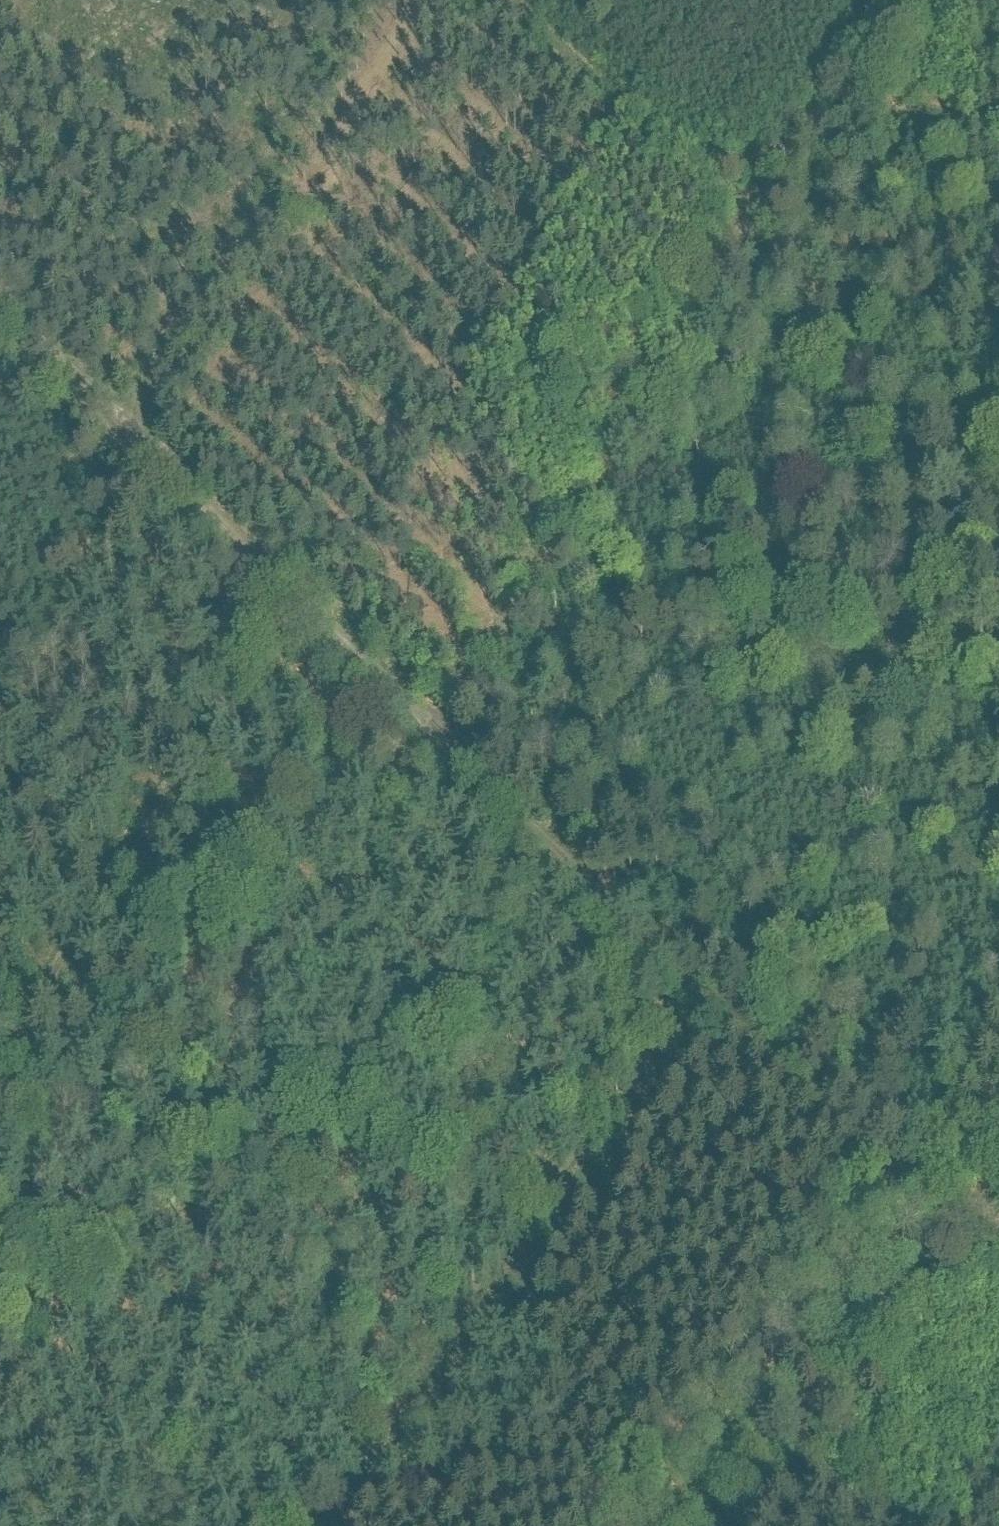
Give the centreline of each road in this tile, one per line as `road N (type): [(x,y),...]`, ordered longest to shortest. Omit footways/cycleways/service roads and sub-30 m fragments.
road 1 (track): [(435,739),(770,169),(795,139),(837,114),(903,96),(953,106),(998,144)]
road 2 (track): [(296,604),(722,1021),(955,1226)]
road 3 (track): [(331,1525),(704,1003)]
road 4 (track): [(0,1068),(241,673),(296,604)]
road 5 (track): [(123,431),(356,0)]
road 6 (track): [(0,309),(296,604)]
road 7 (track): [(998,1156),(789,1464)]
road 8 (track): [(509,0),(703,186),(733,238)]

